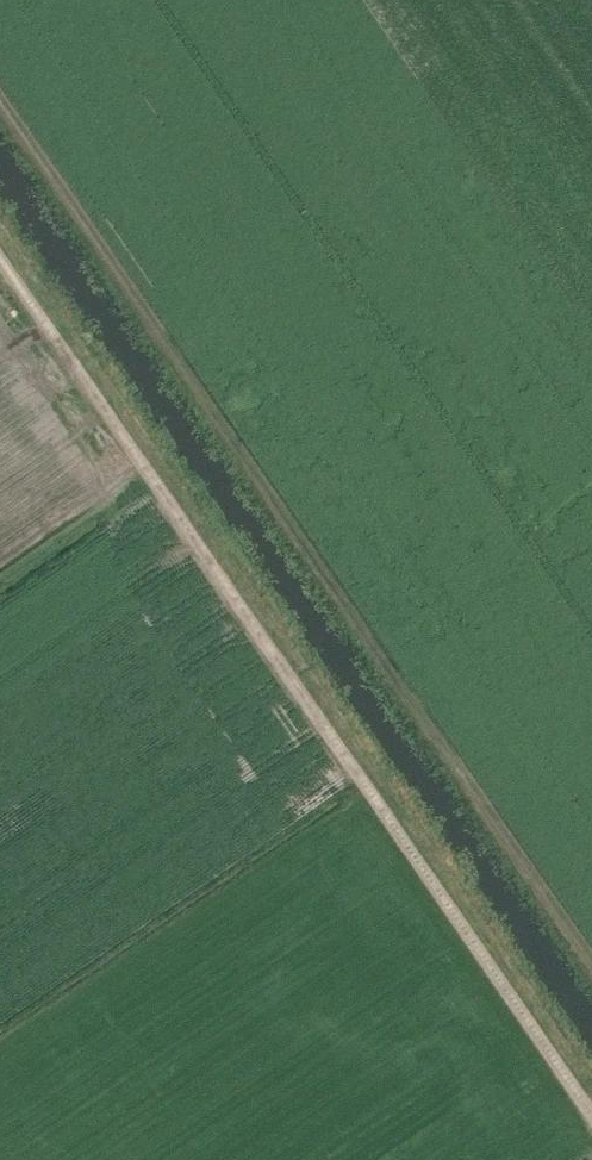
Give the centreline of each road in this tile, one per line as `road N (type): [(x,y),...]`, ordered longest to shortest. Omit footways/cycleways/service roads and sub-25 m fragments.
road 1 (track): [(591,963),(0,104)]
road 2 (track): [(0,263),(591,1114)]

